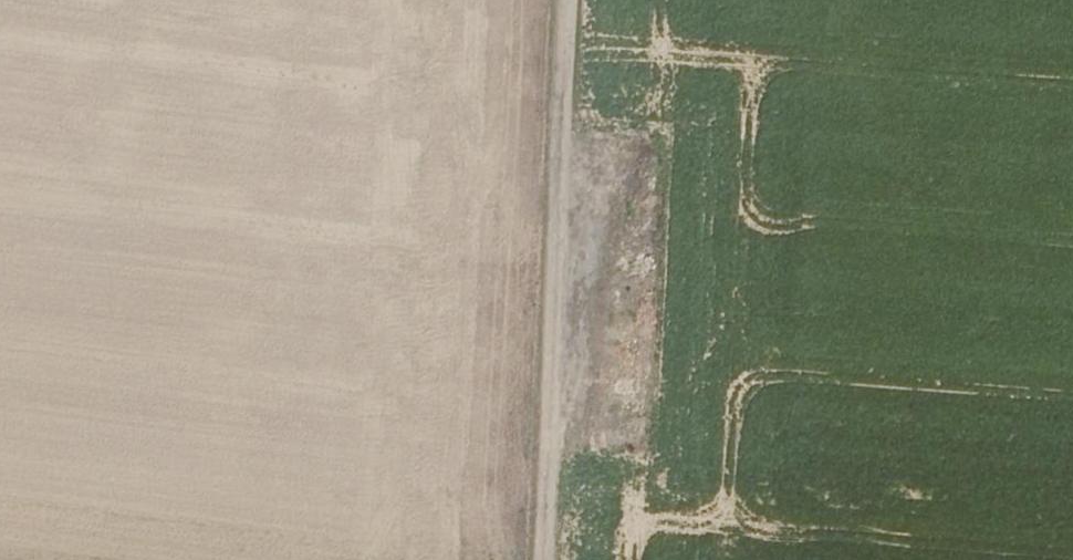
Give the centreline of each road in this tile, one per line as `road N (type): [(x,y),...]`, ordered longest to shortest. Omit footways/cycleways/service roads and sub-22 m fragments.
road 1 (track): [(544,559),(568,0)]

